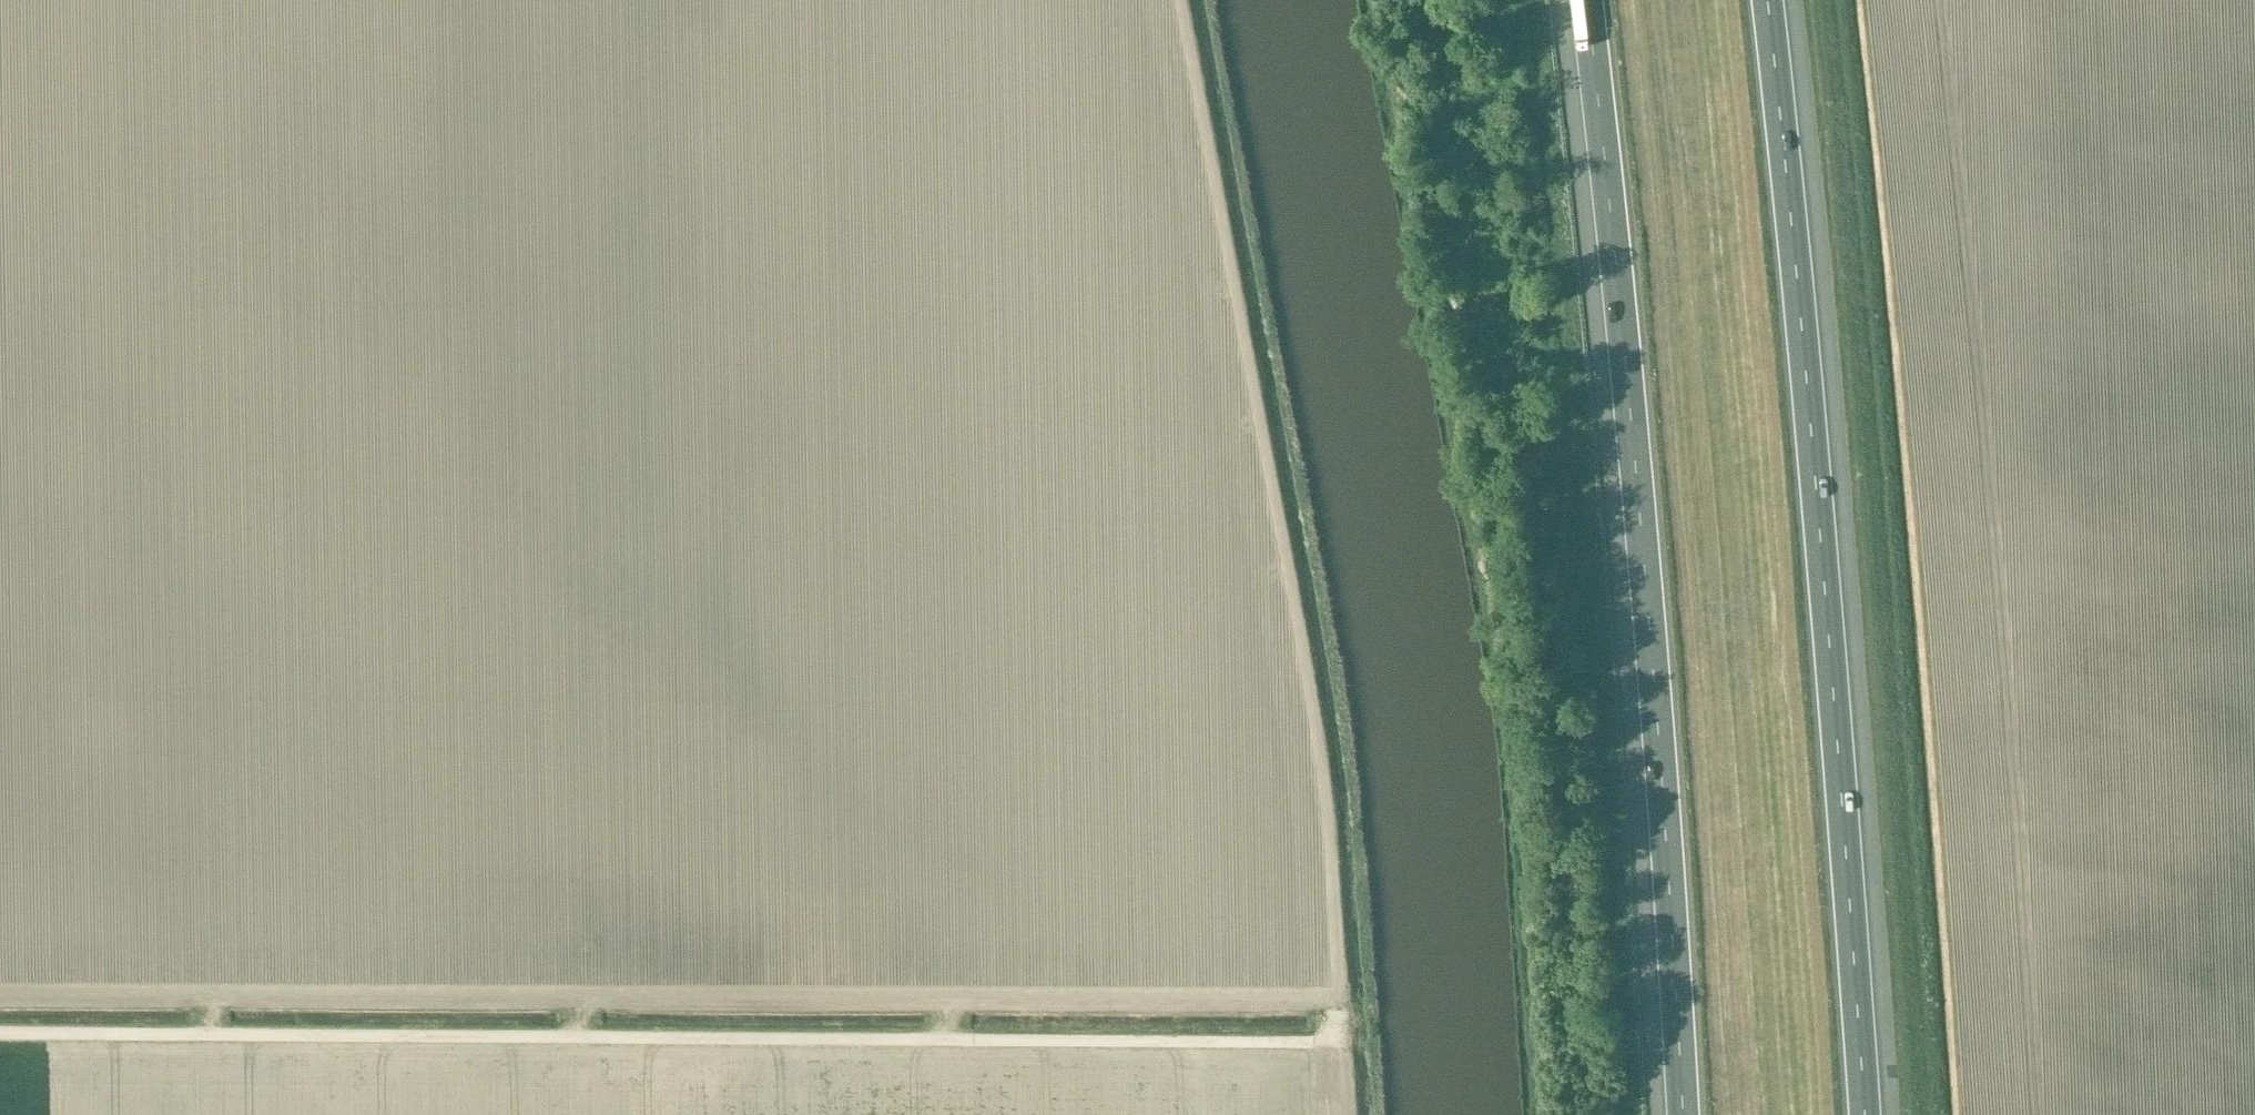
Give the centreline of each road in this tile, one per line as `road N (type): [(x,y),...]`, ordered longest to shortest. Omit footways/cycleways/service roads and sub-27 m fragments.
road 1 (motorway): [(1864,1114),(1836,707),(1767,0)]
road 2 (motorway): [(1586,0),(1657,721),(1682,1114)]

